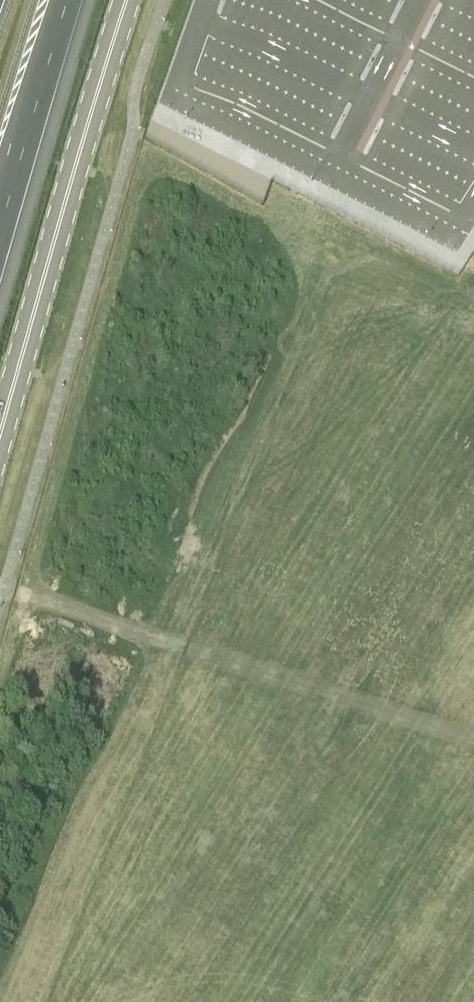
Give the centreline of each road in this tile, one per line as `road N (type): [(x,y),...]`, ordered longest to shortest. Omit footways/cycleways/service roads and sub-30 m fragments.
road 1 (tertiary): [(0,432),(126,0)]
road 2 (motorway): [(0,221),(67,0)]

